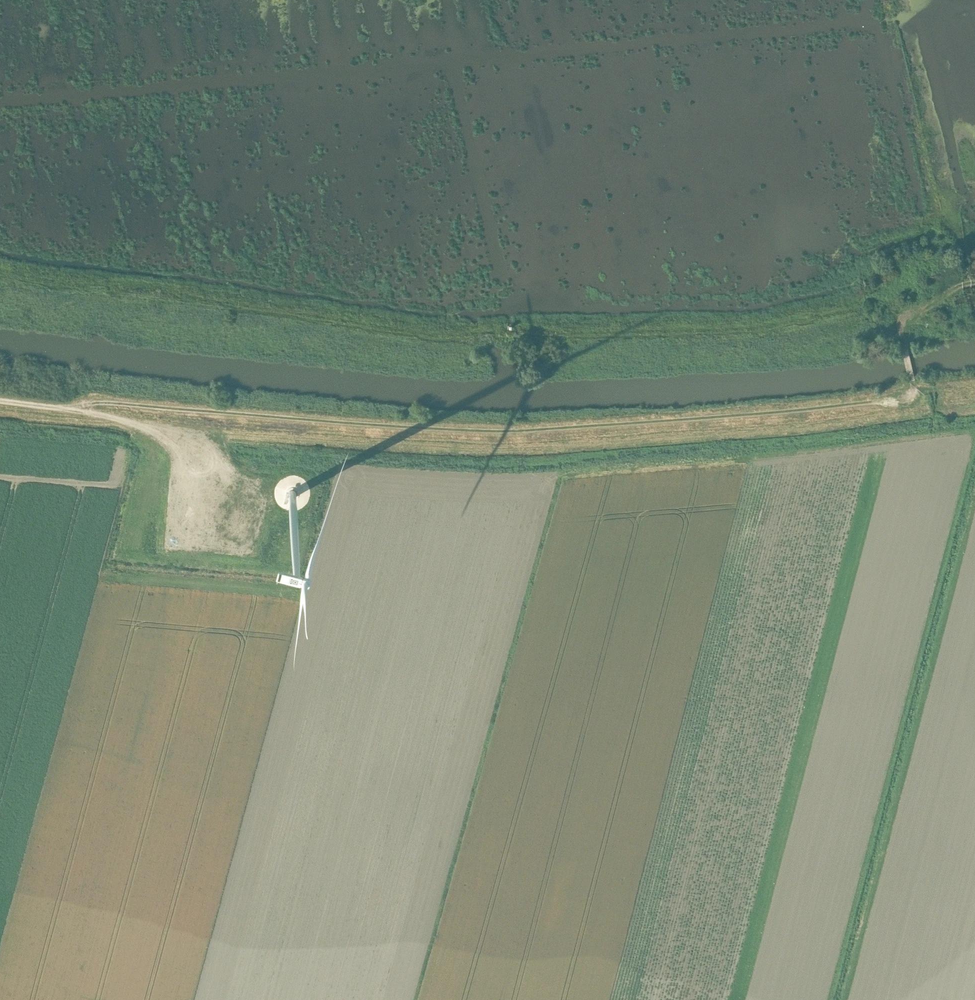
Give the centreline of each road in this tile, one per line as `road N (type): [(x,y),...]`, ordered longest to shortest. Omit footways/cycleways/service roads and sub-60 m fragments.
road 1 (track): [(911,381),(893,398),(843,405),(504,430),(0,395)]

